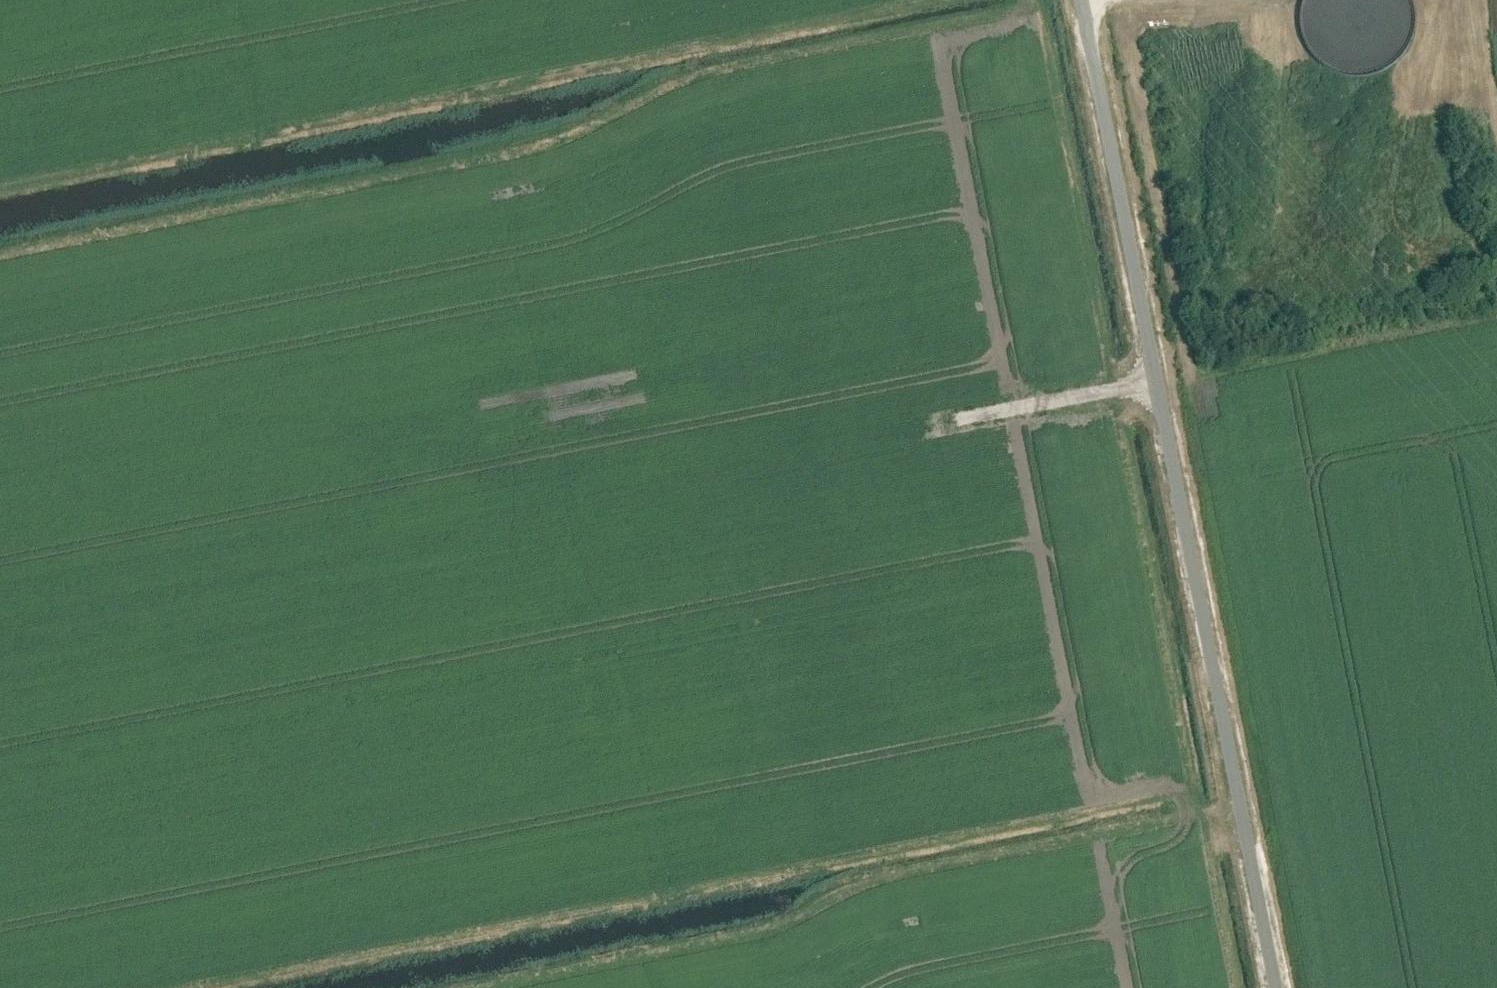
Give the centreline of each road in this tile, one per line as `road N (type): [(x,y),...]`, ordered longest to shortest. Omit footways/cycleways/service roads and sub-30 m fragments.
road 1 (unclassified): [(1275,987),(1082,0)]

